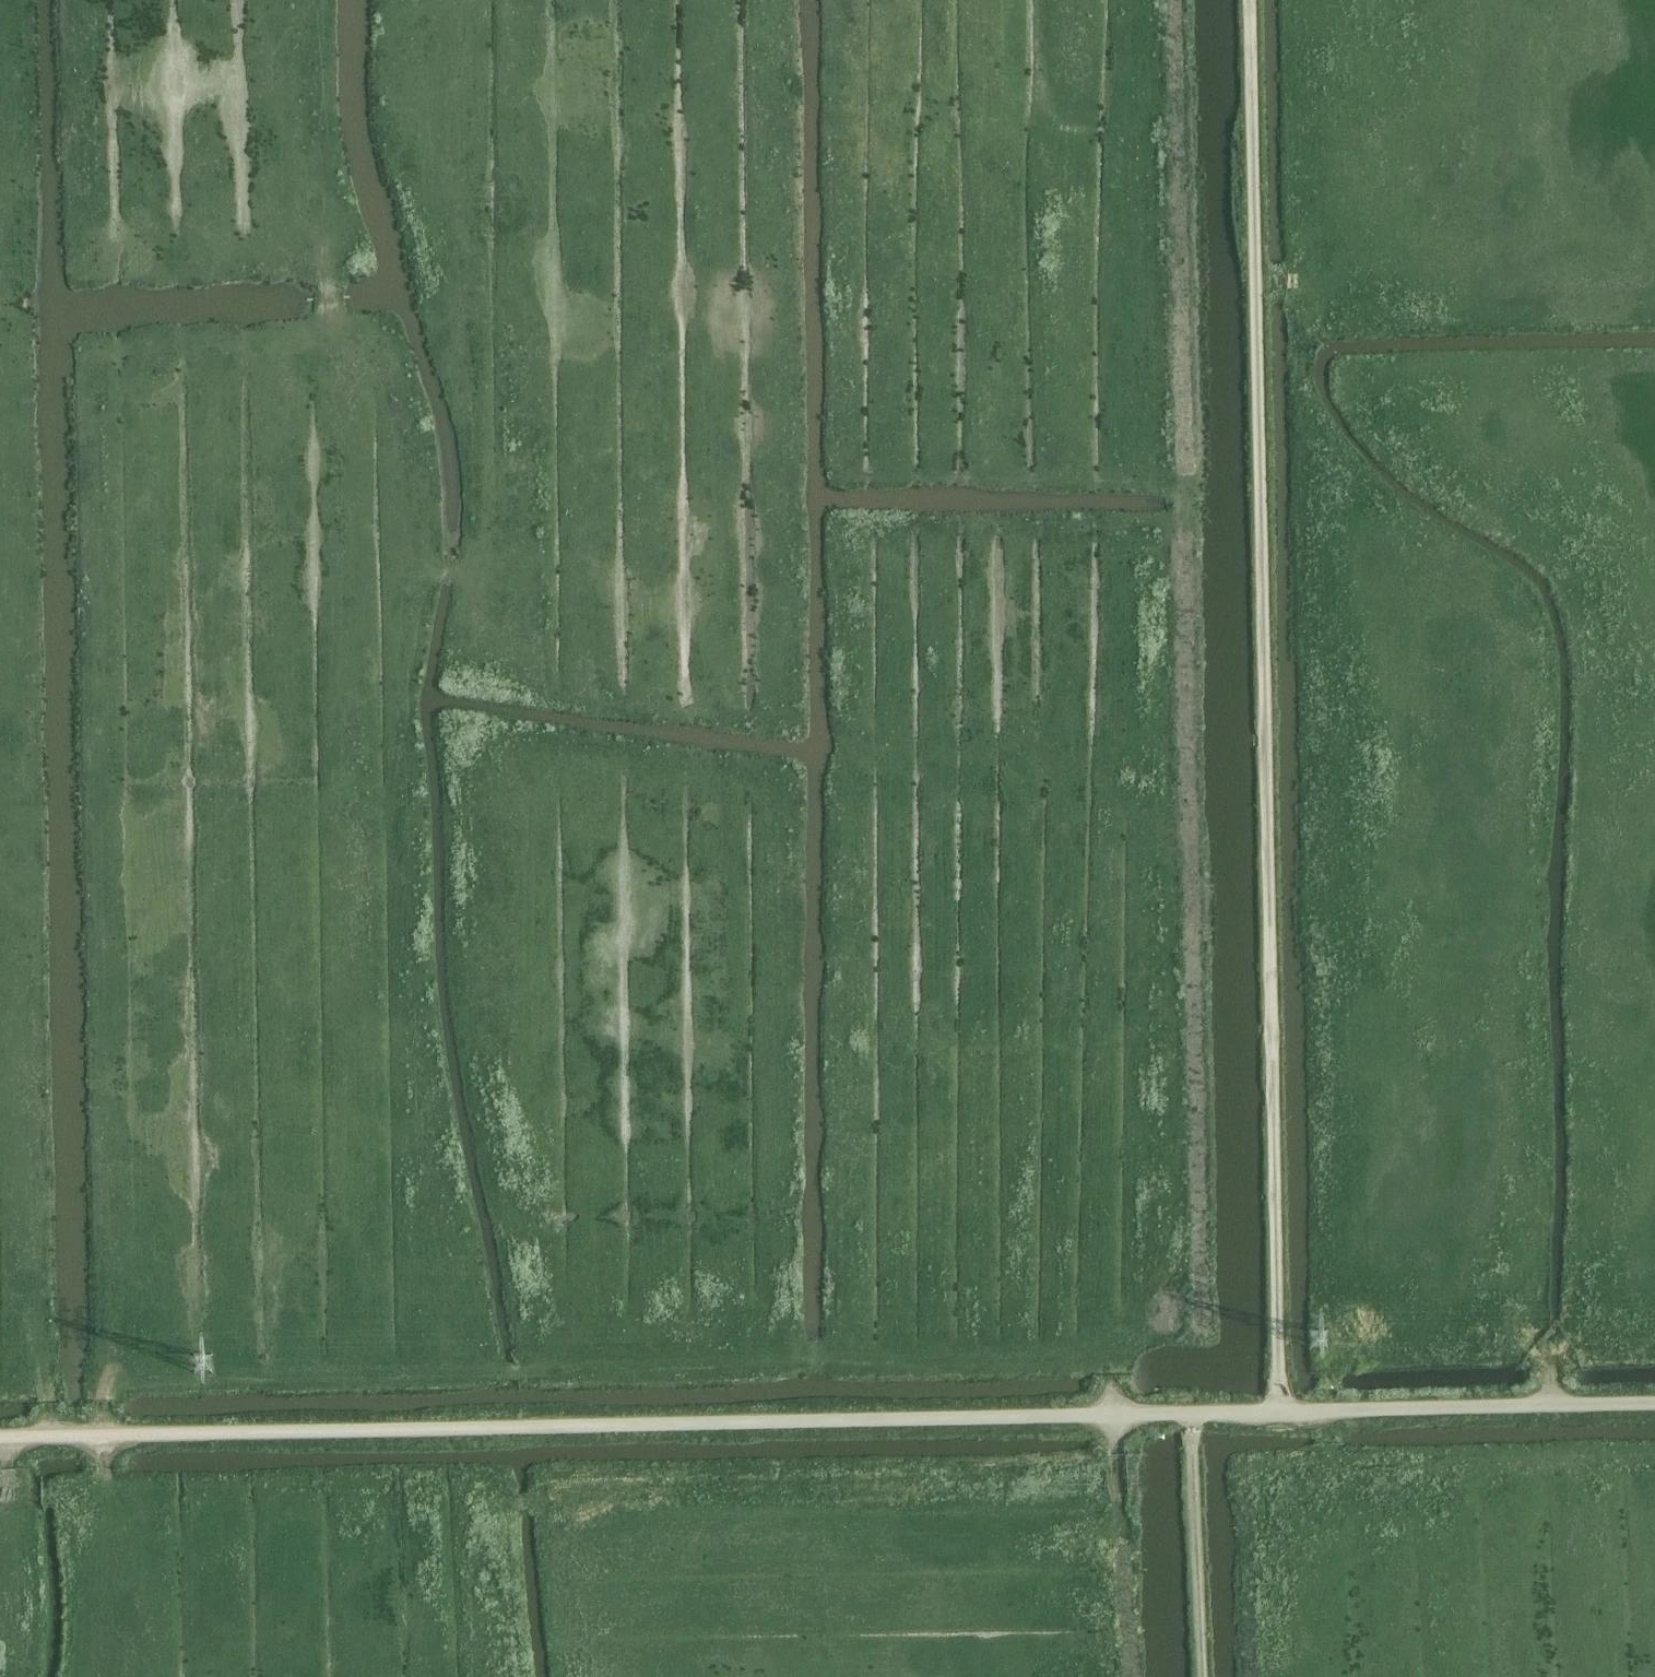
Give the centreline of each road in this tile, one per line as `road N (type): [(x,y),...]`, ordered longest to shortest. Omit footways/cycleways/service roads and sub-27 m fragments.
road 1 (unclassified): [(1279,1413),(1250,0)]
road 2 (unclassified): [(0,1438),(1279,1413)]
road 3 (unclassified): [(1279,1413),(1654,1404)]
road 4 (track): [(1203,1676),(1190,1414)]

